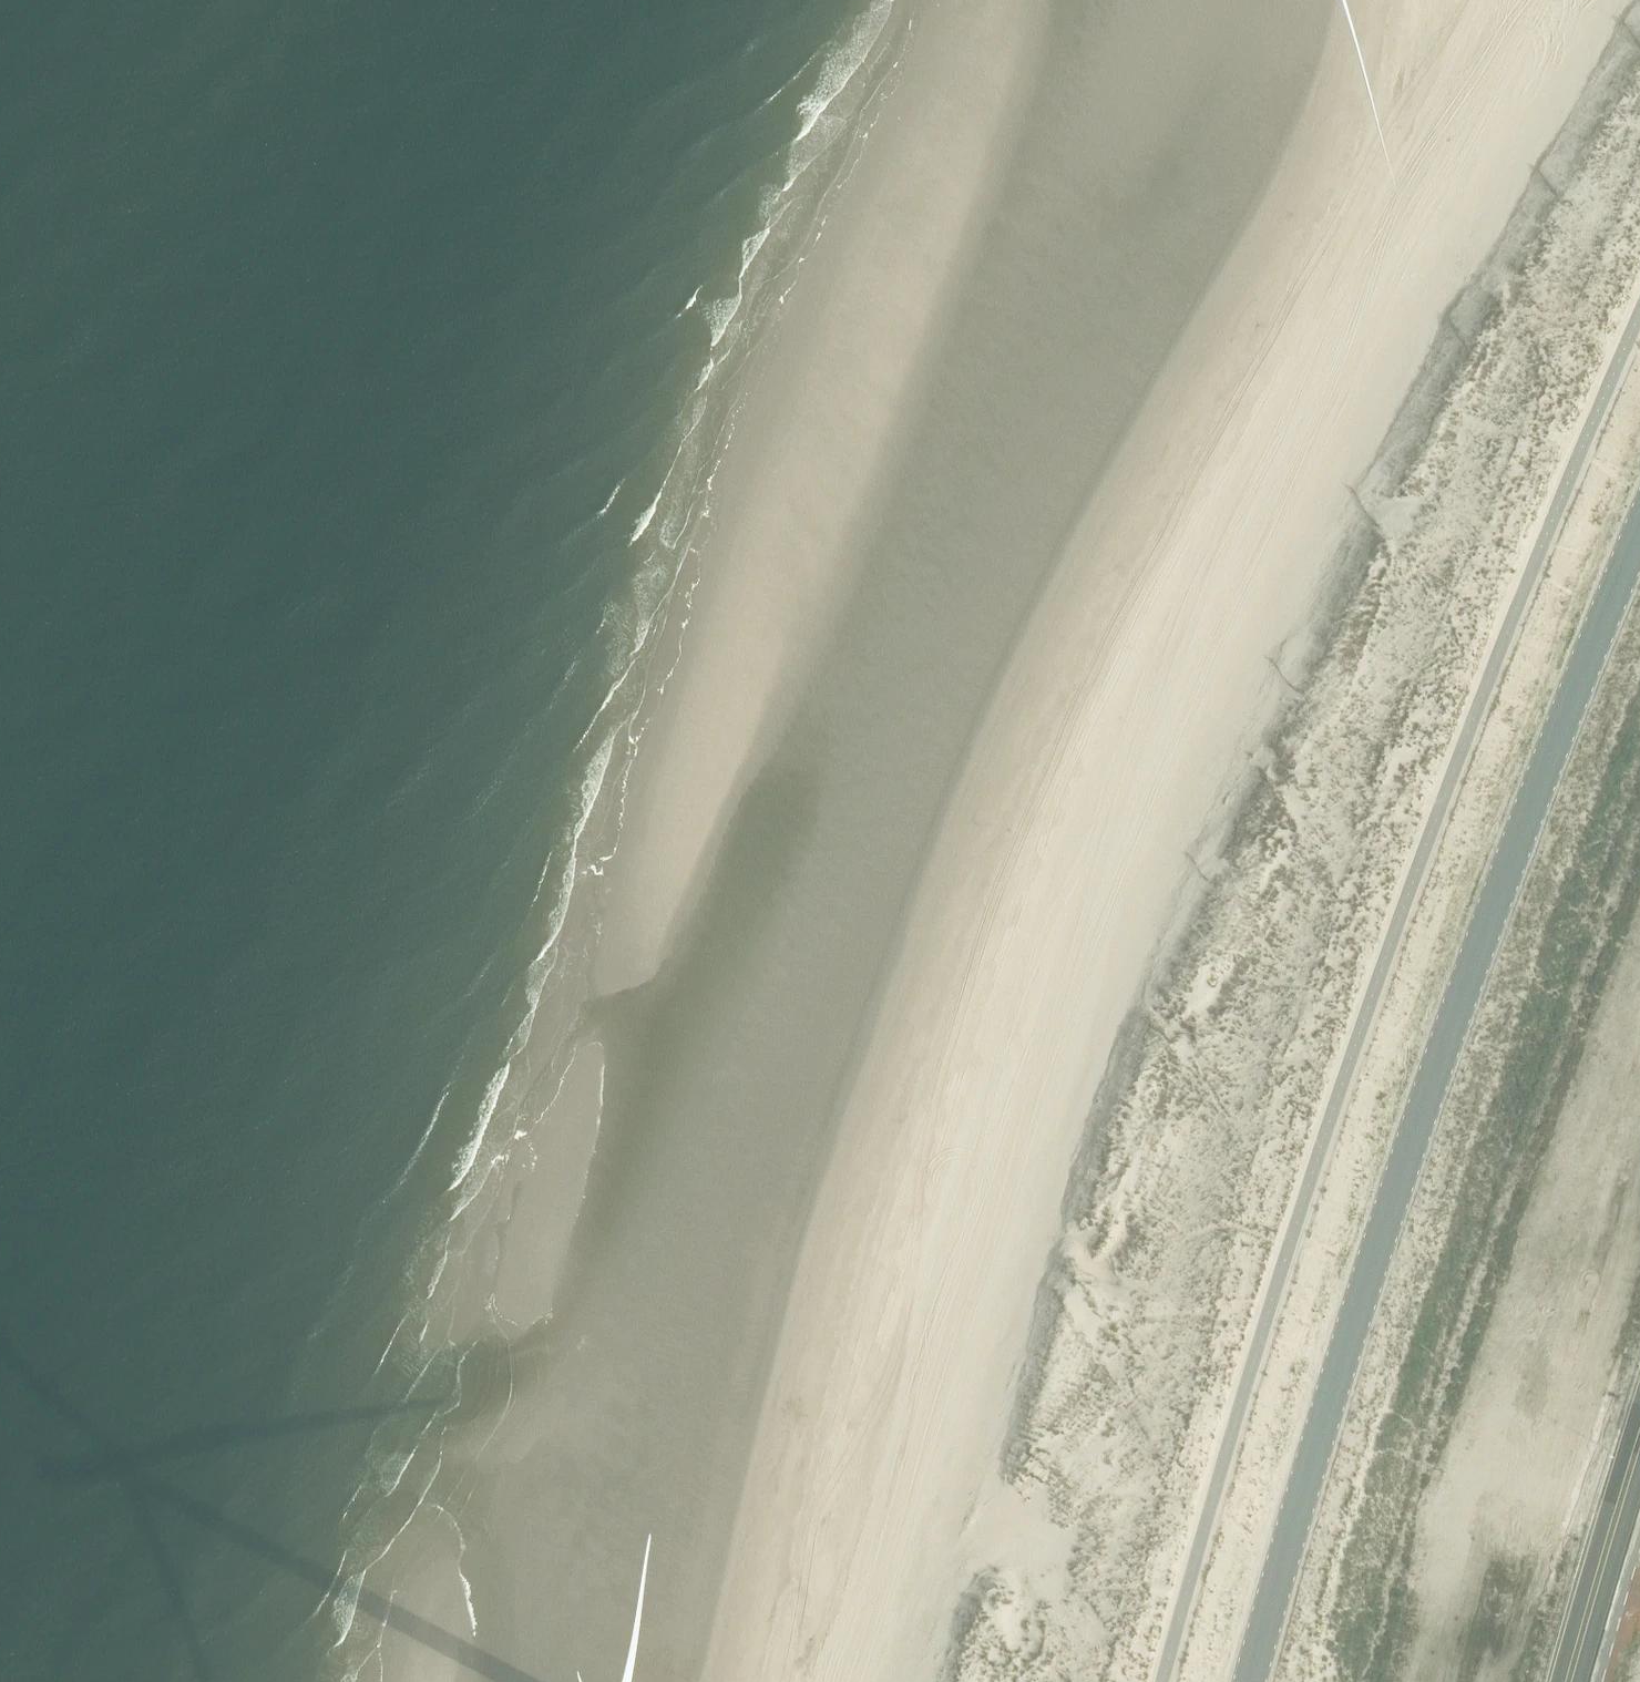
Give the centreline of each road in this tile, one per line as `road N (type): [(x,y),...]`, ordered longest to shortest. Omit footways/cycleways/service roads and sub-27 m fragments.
road 1 (unclassified): [(1639,531),(1475,959),(1388,1210),(1252,1681)]
road 2 (secondary): [(1639,1485),(1583,1681)]

